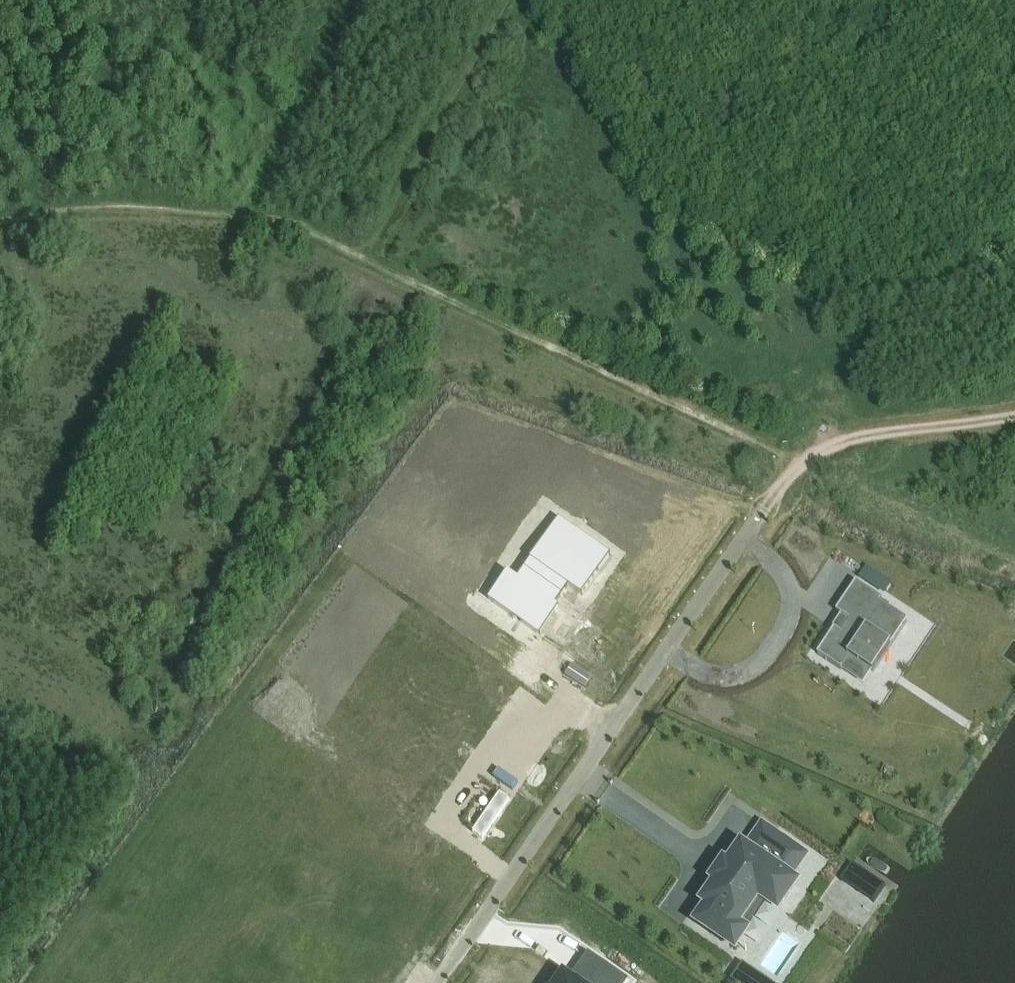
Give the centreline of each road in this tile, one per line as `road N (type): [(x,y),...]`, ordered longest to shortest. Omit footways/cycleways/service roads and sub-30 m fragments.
road 1 (residential): [(764,509),(436,982)]
road 2 (track): [(1014,419),(828,449),(764,509)]

